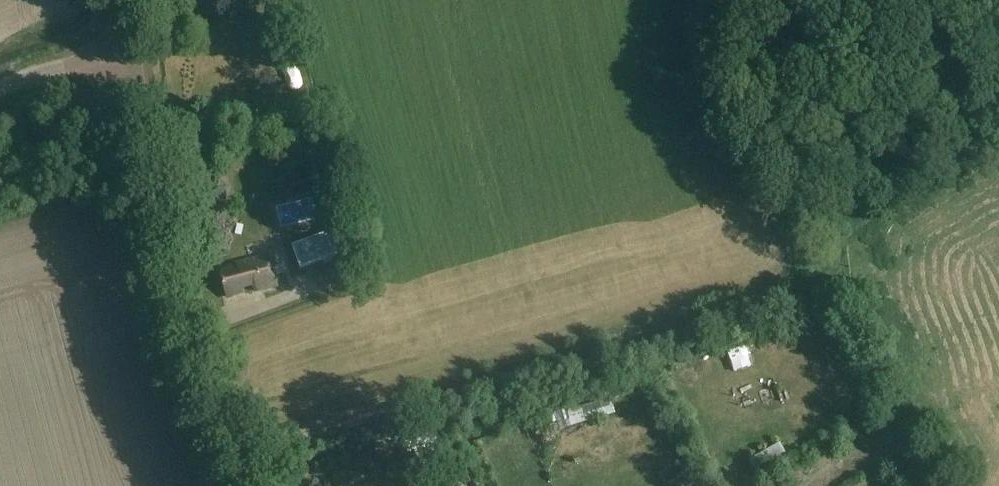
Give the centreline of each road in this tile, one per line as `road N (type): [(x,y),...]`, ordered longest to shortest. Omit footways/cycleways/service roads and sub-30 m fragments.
road 1 (tertiary): [(252,485),(184,333),(129,49)]
road 2 (unclassified): [(0,88),(129,49)]

